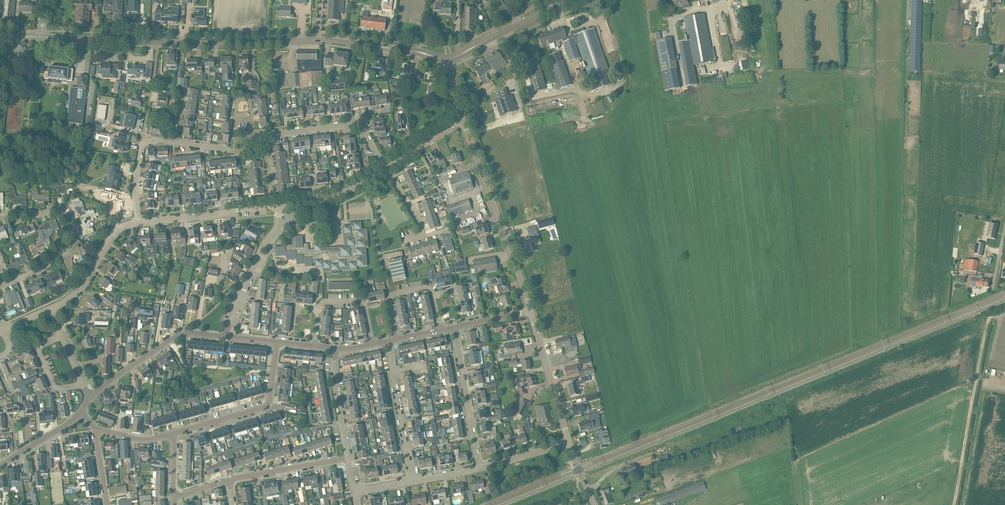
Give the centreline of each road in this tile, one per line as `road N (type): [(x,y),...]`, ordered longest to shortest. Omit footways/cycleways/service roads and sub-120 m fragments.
road 1 (tertiary): [(449,60),(329,40),(156,42)]
road 2 (unclassified): [(531,310),(461,120)]
road 3 (track): [(954,504),(988,321),(998,317)]
road 4 (residential): [(0,286),(46,262),(66,227),(59,208),(0,212)]
road 5 (residential): [(277,343),(268,404),(174,433)]
road 6 (residential): [(90,397),(182,334),(225,337)]
road 7 (residential): [(479,468),(456,326)]
road 8 (residential): [(225,337),(279,225),(278,206)]
road 9 (residential): [(411,482),(388,341)]
road 10 (residential): [(138,222),(278,206)]
road 11 (tertiary): [(575,0),(449,60)]
road 12 (unclassified): [(570,443),(531,310)]
road 13 (residential): [(314,346),(324,301),(362,302),(374,344)]
road 14 (residential): [(51,306),(80,287),(117,230),(138,222)]
road 15 (residential): [(229,480),(348,458)]

